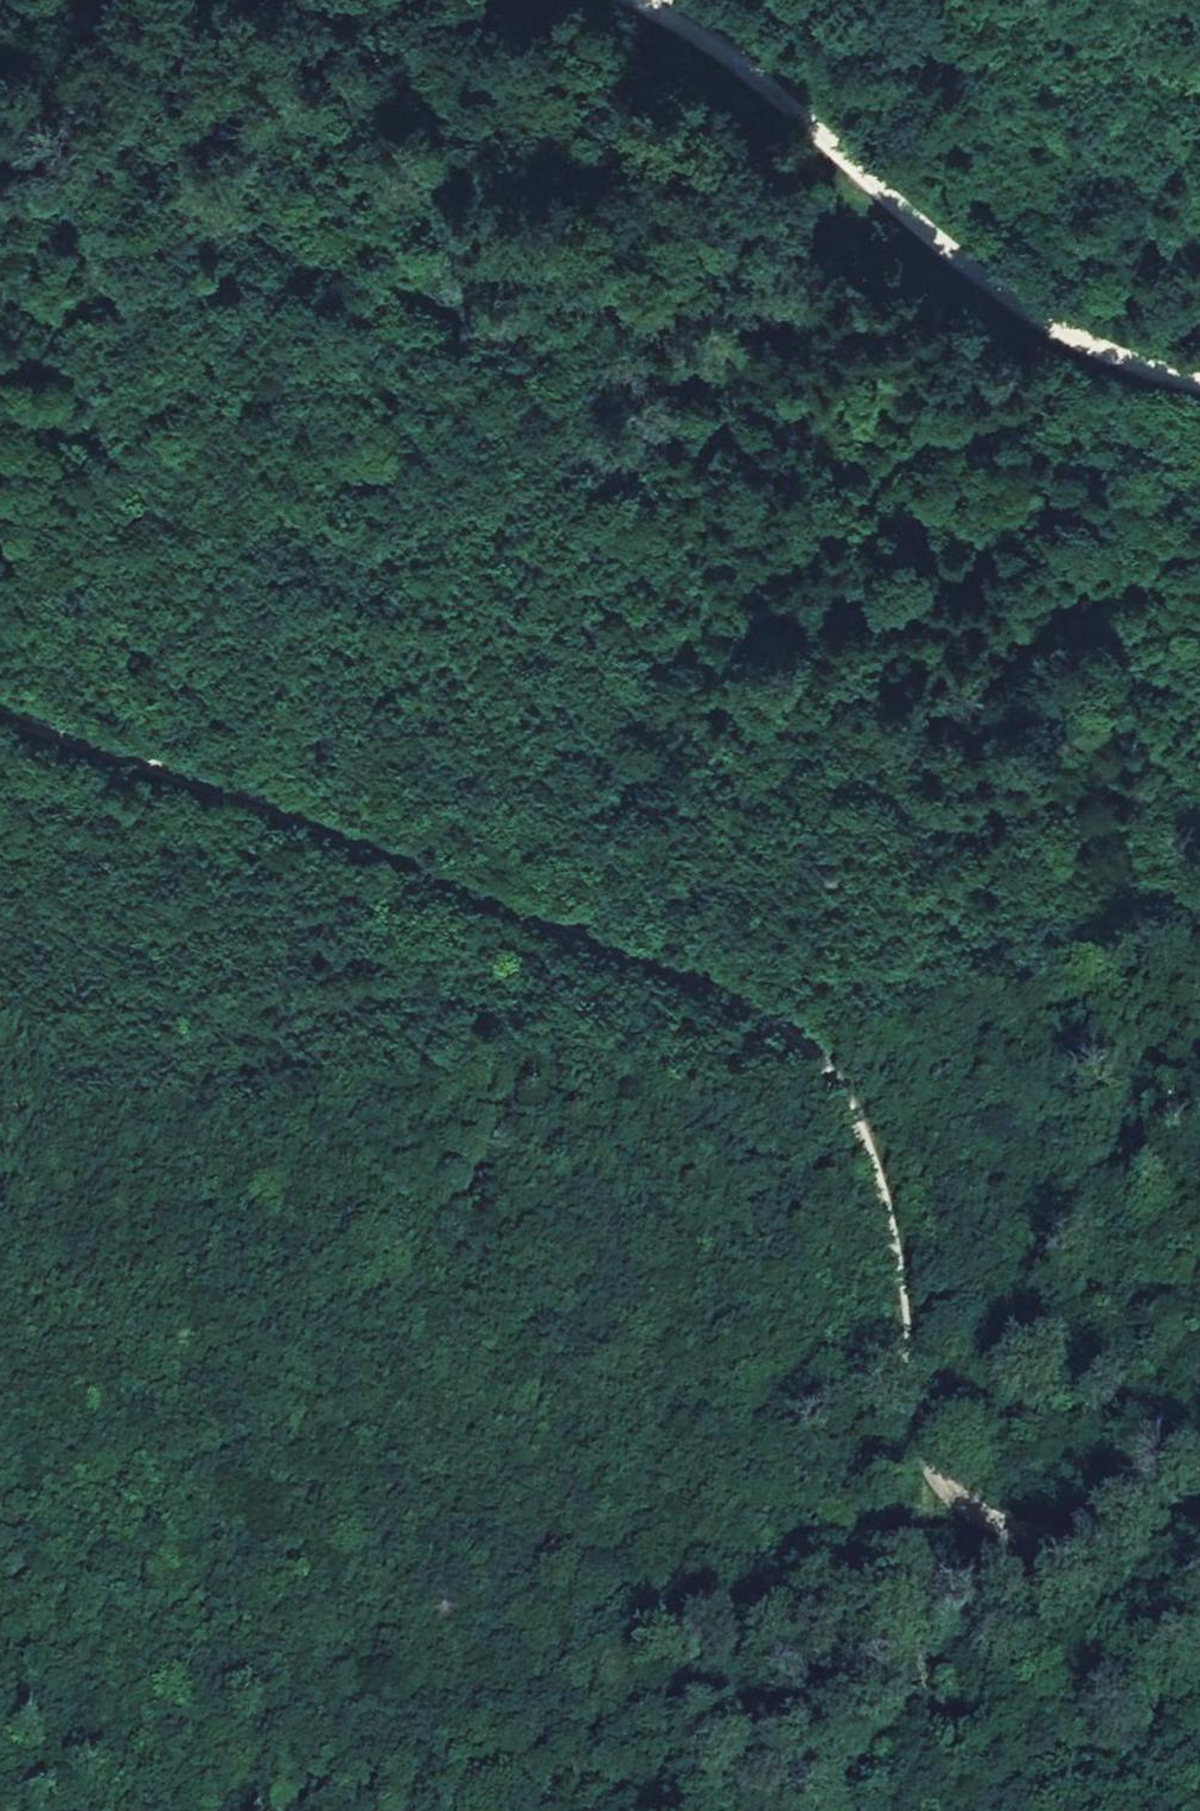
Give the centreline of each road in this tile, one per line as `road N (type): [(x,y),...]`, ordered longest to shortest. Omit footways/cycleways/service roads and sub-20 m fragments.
road 1 (track): [(0,725),(289,821),(754,1023),(811,1062),(859,1145),(945,1490),(993,1521),(1199,1511)]
road 2 (track): [(631,0),(760,81),(999,304),(1099,361),(1199,395)]

